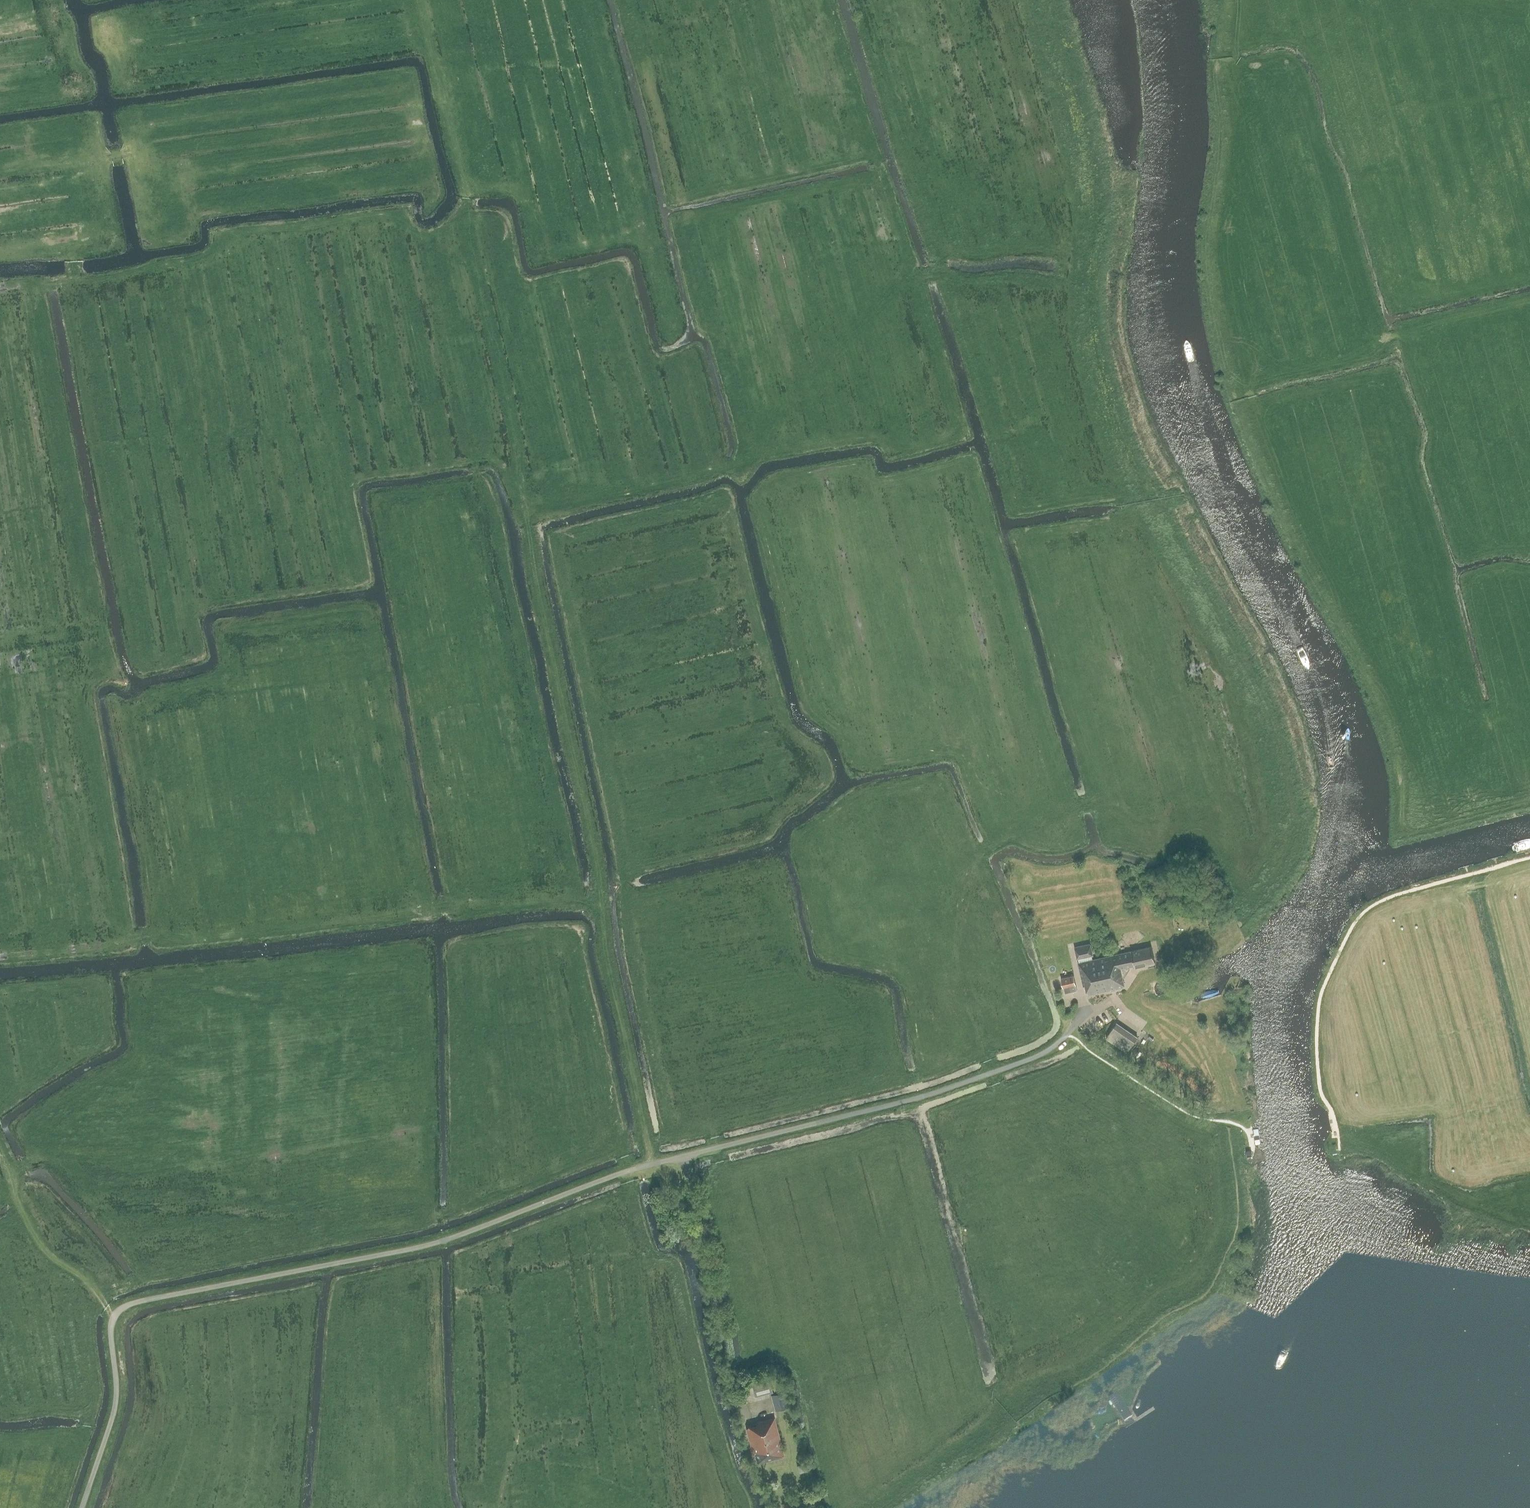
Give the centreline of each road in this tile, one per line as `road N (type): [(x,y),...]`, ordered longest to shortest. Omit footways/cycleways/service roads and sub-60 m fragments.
road 1 (unclassified): [(83,1507),(115,1407),(116,1315),(456,1242),(640,1170),(1005,1071),(1071,1037)]

